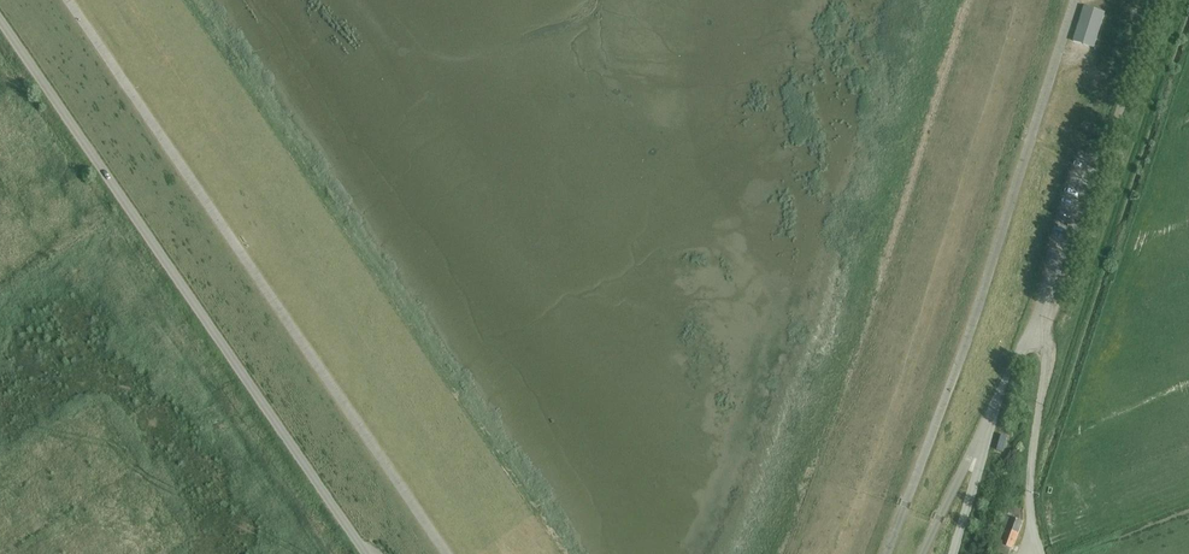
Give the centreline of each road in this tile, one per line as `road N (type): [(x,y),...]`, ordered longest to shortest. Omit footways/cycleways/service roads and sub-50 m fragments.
road 1 (unclassified): [(64,0),(443,553)]
road 2 (unclassified): [(0,21),(366,553)]
road 3 (unclassified): [(890,553),(966,353),(1078,0)]
road 4 (unclassified): [(1049,315),(1157,0)]
road 5 (unclassified): [(1031,545),(1029,487),(1049,315)]
road 6 (unclassified): [(925,553),(997,407)]
road 7 (unclassified): [(954,553),(997,407)]

